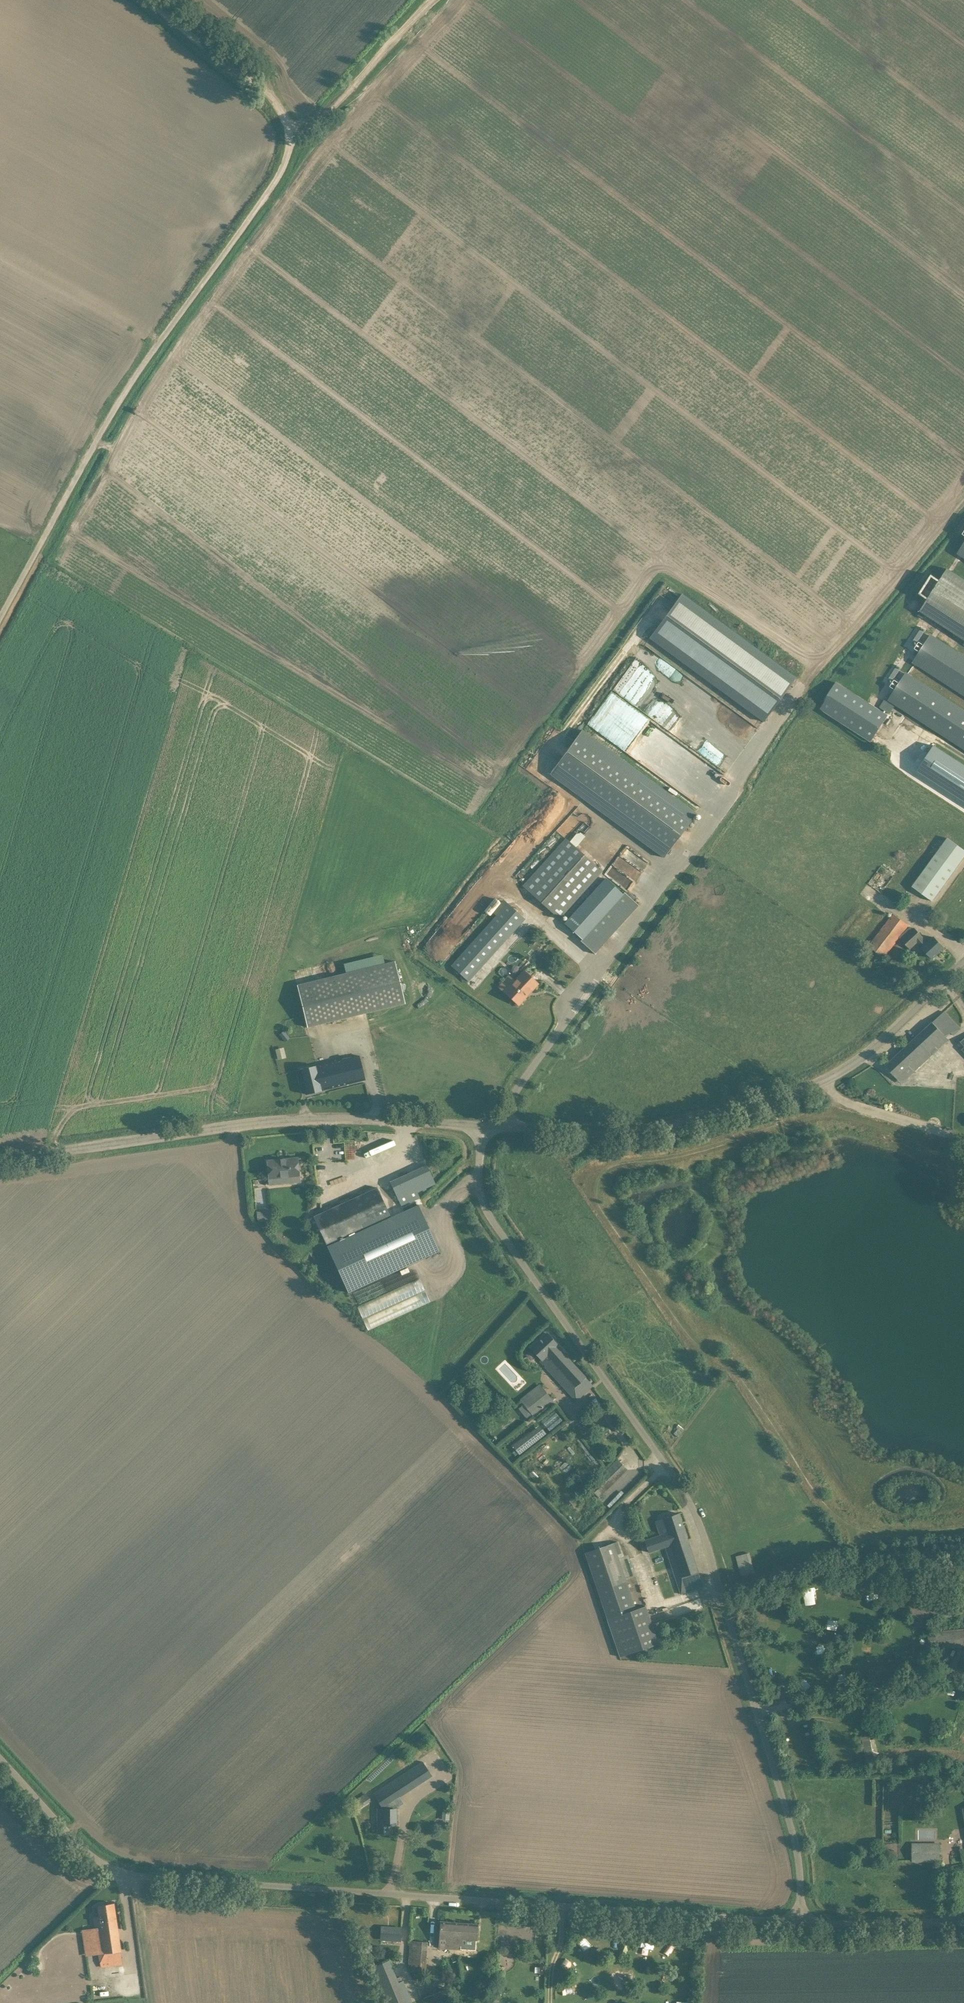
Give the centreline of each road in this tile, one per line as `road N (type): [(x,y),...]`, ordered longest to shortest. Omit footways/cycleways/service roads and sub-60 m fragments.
road 1 (unclassified): [(801,1922),(799,1855),(692,1506),(492,1217),(479,1180),(487,1126)]
road 2 (unclassified): [(801,1922),(155,1885),(106,1861),(0,1754)]
road 3 (unclassified): [(0,626),(163,342),(285,177),(300,137)]
road 4 (unclassified): [(487,1126),(632,1132),(810,1087),(875,1048),(963,962)]
road 5 (unclassified): [(487,1126),(275,1120),(0,1157)]
road 6 (track): [(150,0),(273,98),(300,137),(330,116),(436,0)]
road 7 (unclassified): [(963,1921),(801,1922)]

